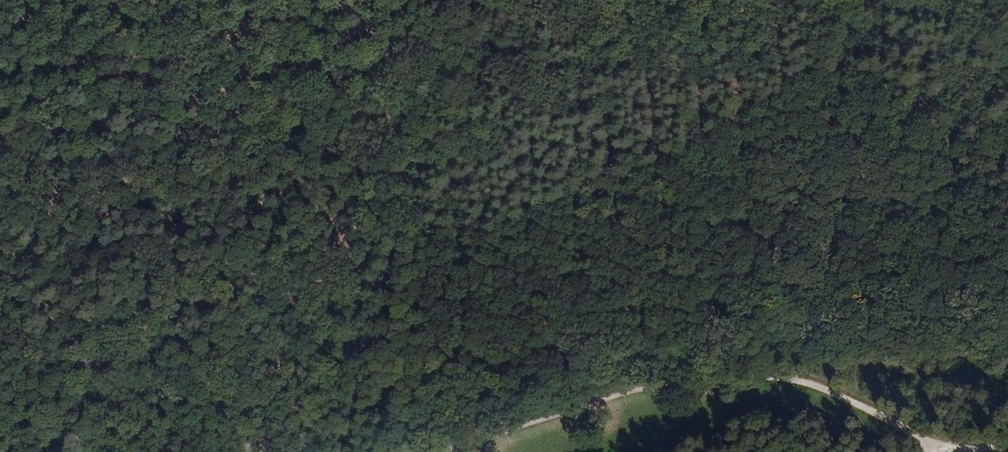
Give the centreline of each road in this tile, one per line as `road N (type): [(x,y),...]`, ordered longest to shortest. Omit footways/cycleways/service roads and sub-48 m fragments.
road 1 (track): [(1007,13),(881,11),(603,33),(525,24),(485,30),(401,54),(251,133),(125,185),(83,189),(0,178)]
road 2 (track): [(955,451),(809,385),(749,377),(625,393),(429,451)]

